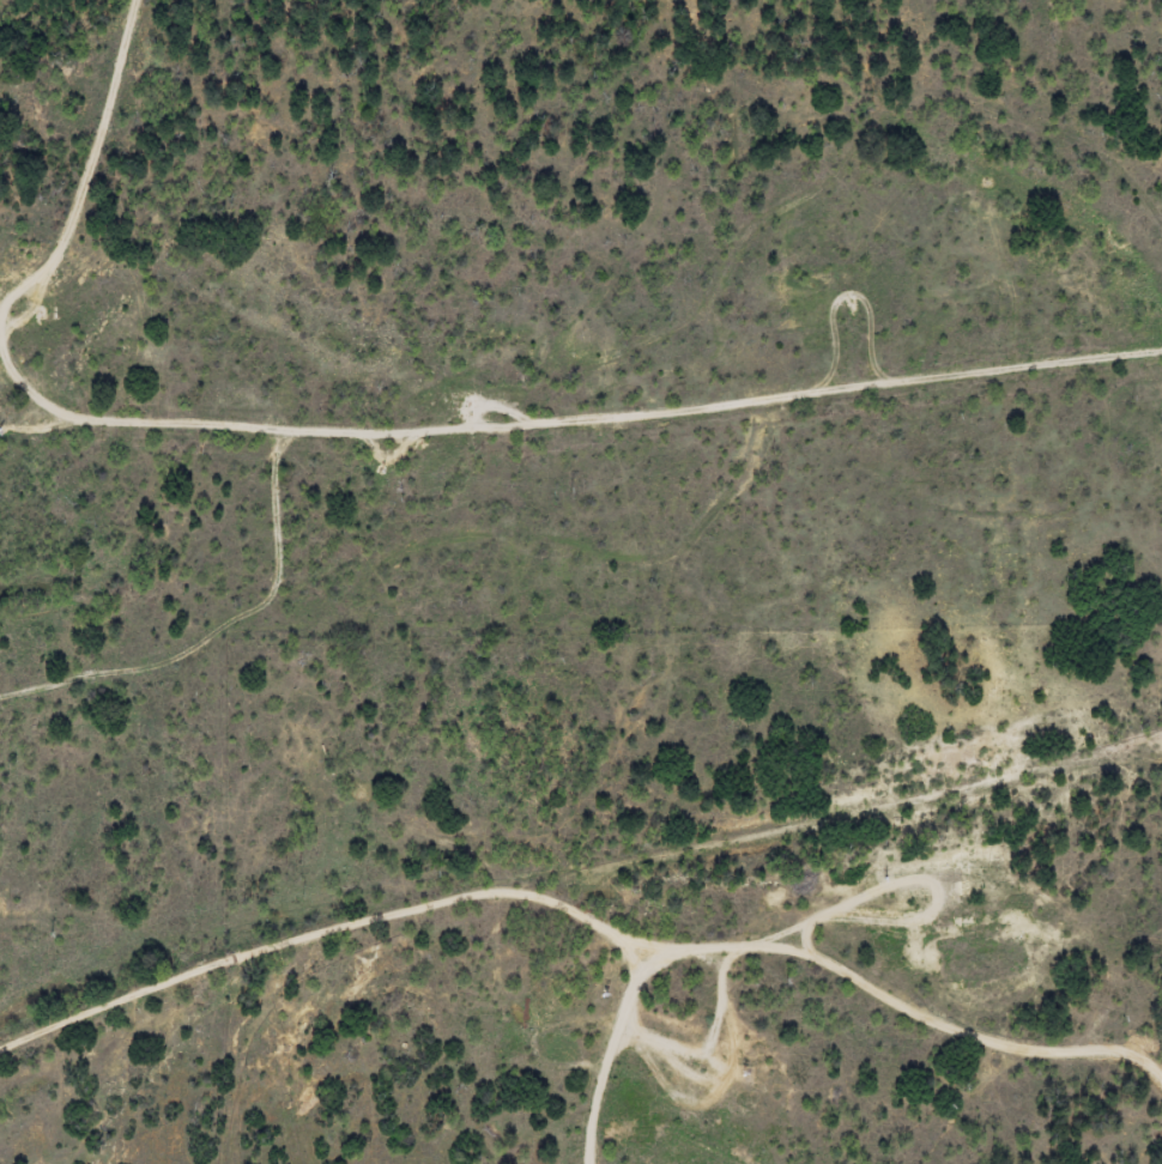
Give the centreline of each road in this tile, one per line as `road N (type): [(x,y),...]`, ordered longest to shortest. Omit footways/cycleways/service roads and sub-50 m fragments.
road 1 (residential): [(686,387),(710,308),(783,204),(960,83),(1019,89),(1116,137),(1161,180)]
road 2 (residential): [(730,281),(633,340),(582,359),(569,326),(613,277),(712,109),(748,0)]

